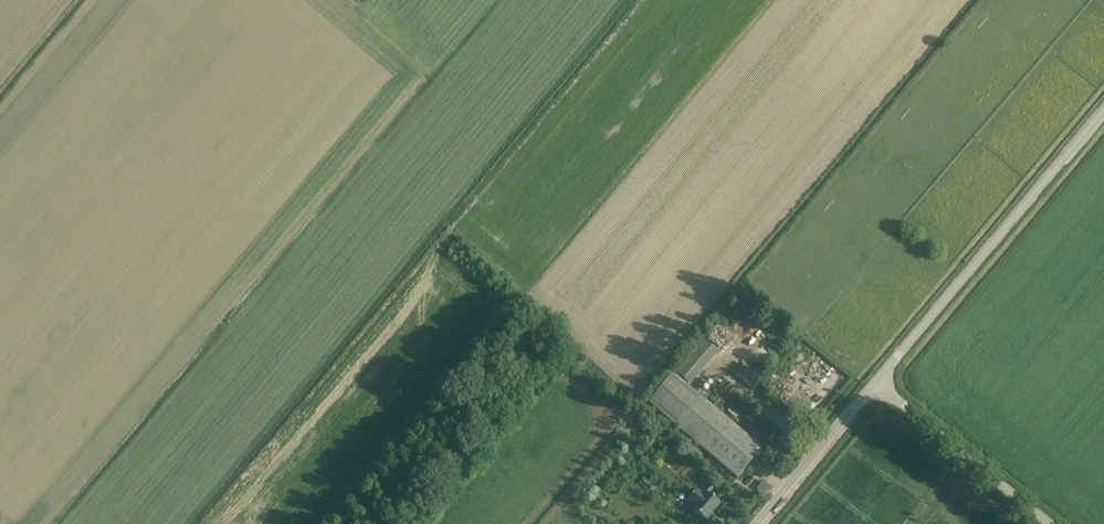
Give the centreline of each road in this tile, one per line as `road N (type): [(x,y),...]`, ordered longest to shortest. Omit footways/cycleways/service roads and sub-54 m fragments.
road 1 (unclassified): [(871,390),(1103,115)]
road 2 (unclassified): [(1046,523),(871,390)]
road 3 (unclassified): [(755,523),(871,390)]

